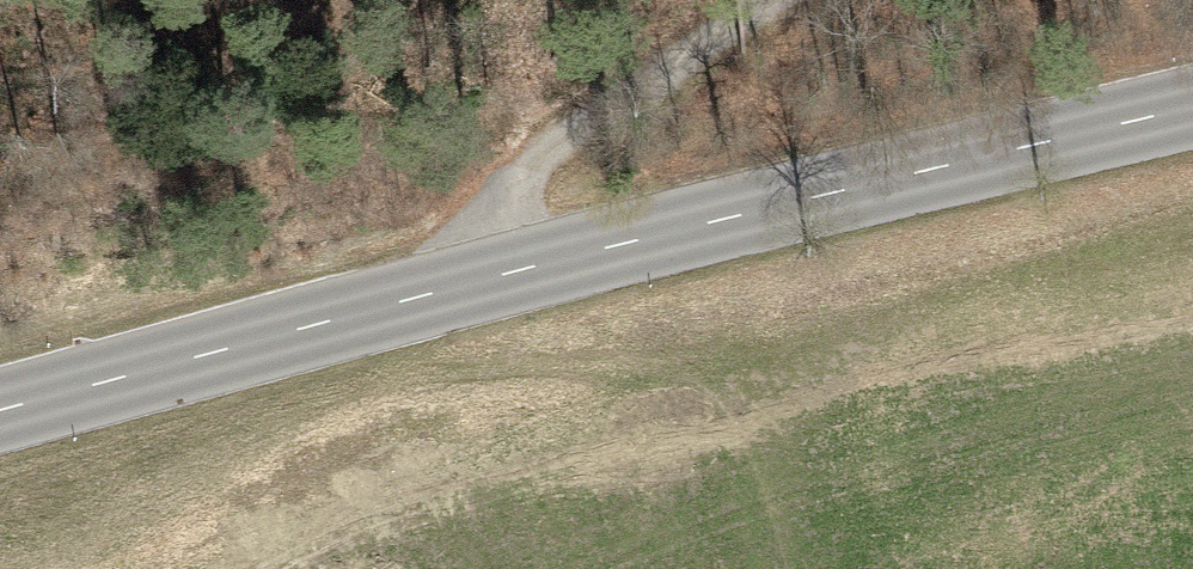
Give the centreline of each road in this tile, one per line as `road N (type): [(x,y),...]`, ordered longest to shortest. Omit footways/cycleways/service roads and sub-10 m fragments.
road 1 (tertiary): [(0,425),(742,221),(1192,109)]
road 2 (track): [(496,288),(521,171),(791,0)]

